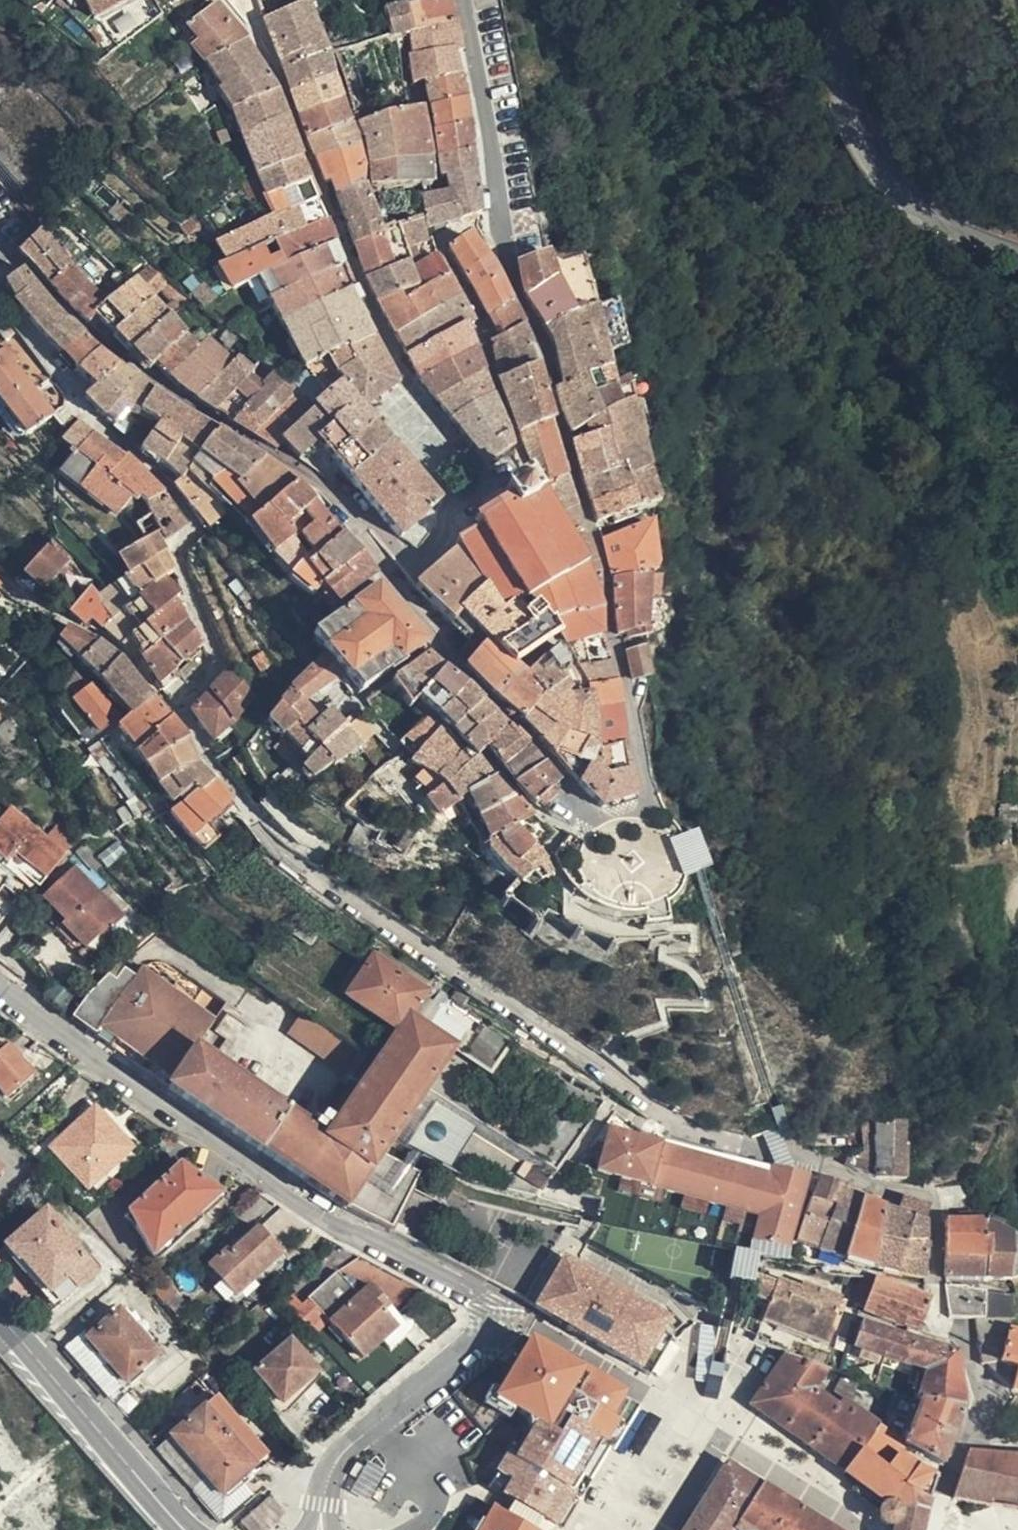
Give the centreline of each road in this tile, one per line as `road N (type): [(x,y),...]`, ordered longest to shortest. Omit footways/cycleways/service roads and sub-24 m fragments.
road 1 (tertiary): [(466,0),(503,251),(538,333),(604,571),(609,639),(646,805),(638,824),(613,835),(591,826),(520,733),(458,672),(354,526)]
road 2 (residential): [(276,852),(513,1009),(661,1124),(773,1149),(869,1186),(933,1201),(940,1327),(967,1344),(979,1405),(933,1529)]
road 3 (residential): [(0,982),(171,1118),(334,1227),(467,1287),(503,1313)]
road 4 (tertiary): [(0,250),(16,255),(81,327),(141,375),(333,495),(354,526)]
road 5 (tertiary): [(1017,252),(932,223),(872,170),(844,120),(825,46),(824,0)]
road 6 (secondary): [(181,1529),(0,1317)]
road 7 (residential): [(354,526),(365,521),(408,567),(419,567),(472,505),(413,420)]
road 8 (residential): [(322,1503),(333,1464),(351,1444),(503,1313)]
road 9 (residential): [(0,304),(75,406)]

